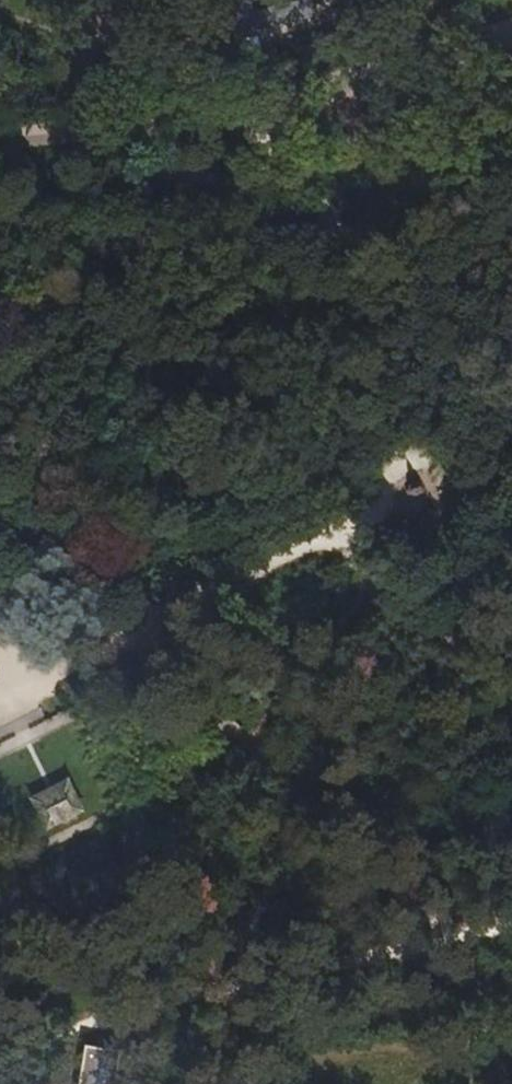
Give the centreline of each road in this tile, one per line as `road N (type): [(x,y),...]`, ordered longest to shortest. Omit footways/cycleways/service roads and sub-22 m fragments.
road 1 (track): [(0,1061),(117,1018),(281,973),(511,926)]
road 2 (track): [(511,420),(245,108)]
road 3 (track): [(327,534),(375,595),(447,633),(511,702)]
road 4 (track): [(226,584),(0,695)]
road 5 (track): [(226,584),(388,504)]
road 6 (track): [(385,492),(395,466),(414,458),(434,464),(445,480),(444,500),(431,516),(411,519),(388,504)]

